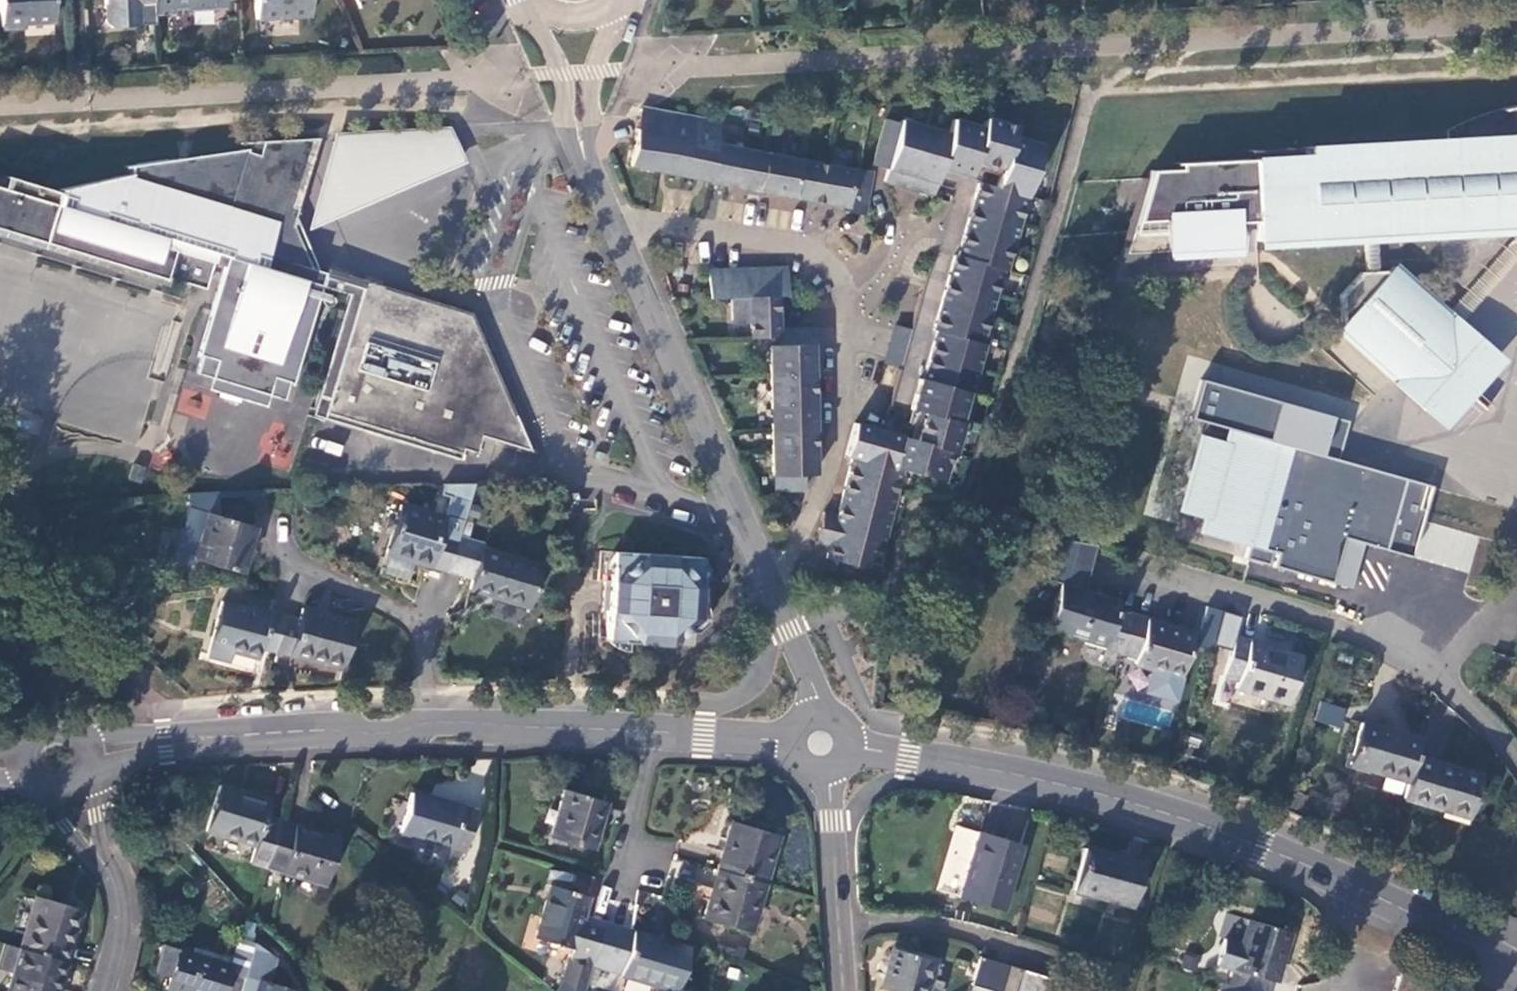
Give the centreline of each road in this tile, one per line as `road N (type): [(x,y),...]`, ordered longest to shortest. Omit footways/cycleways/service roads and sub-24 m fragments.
road 1 (residential): [(775,600),(824,478),(854,335),(849,279),(820,248),(783,232),(610,209)]
road 2 (tertiary): [(865,751),(1078,788),(1352,883)]
road 3 (residential): [(610,209),(775,600)]
road 4 (residential): [(1516,760),(1490,723),(1423,665),(1320,617),(1171,575)]
road 5 (tertiary): [(96,758),(331,730),(421,729)]
road 6 (residential): [(421,729),(420,623),(277,558)]
road 7 (tertiary): [(421,729),(653,732)]
road 8 (residential): [(844,990),(827,784)]
road 9 (residential): [(78,806),(114,900),(118,954),(106,990)]
road 10 (tertiary): [(1352,883),(1516,971)]
road 11 (residential): [(653,732),(618,877)]
road 12 (tertiary): [(653,732),(782,737)]

